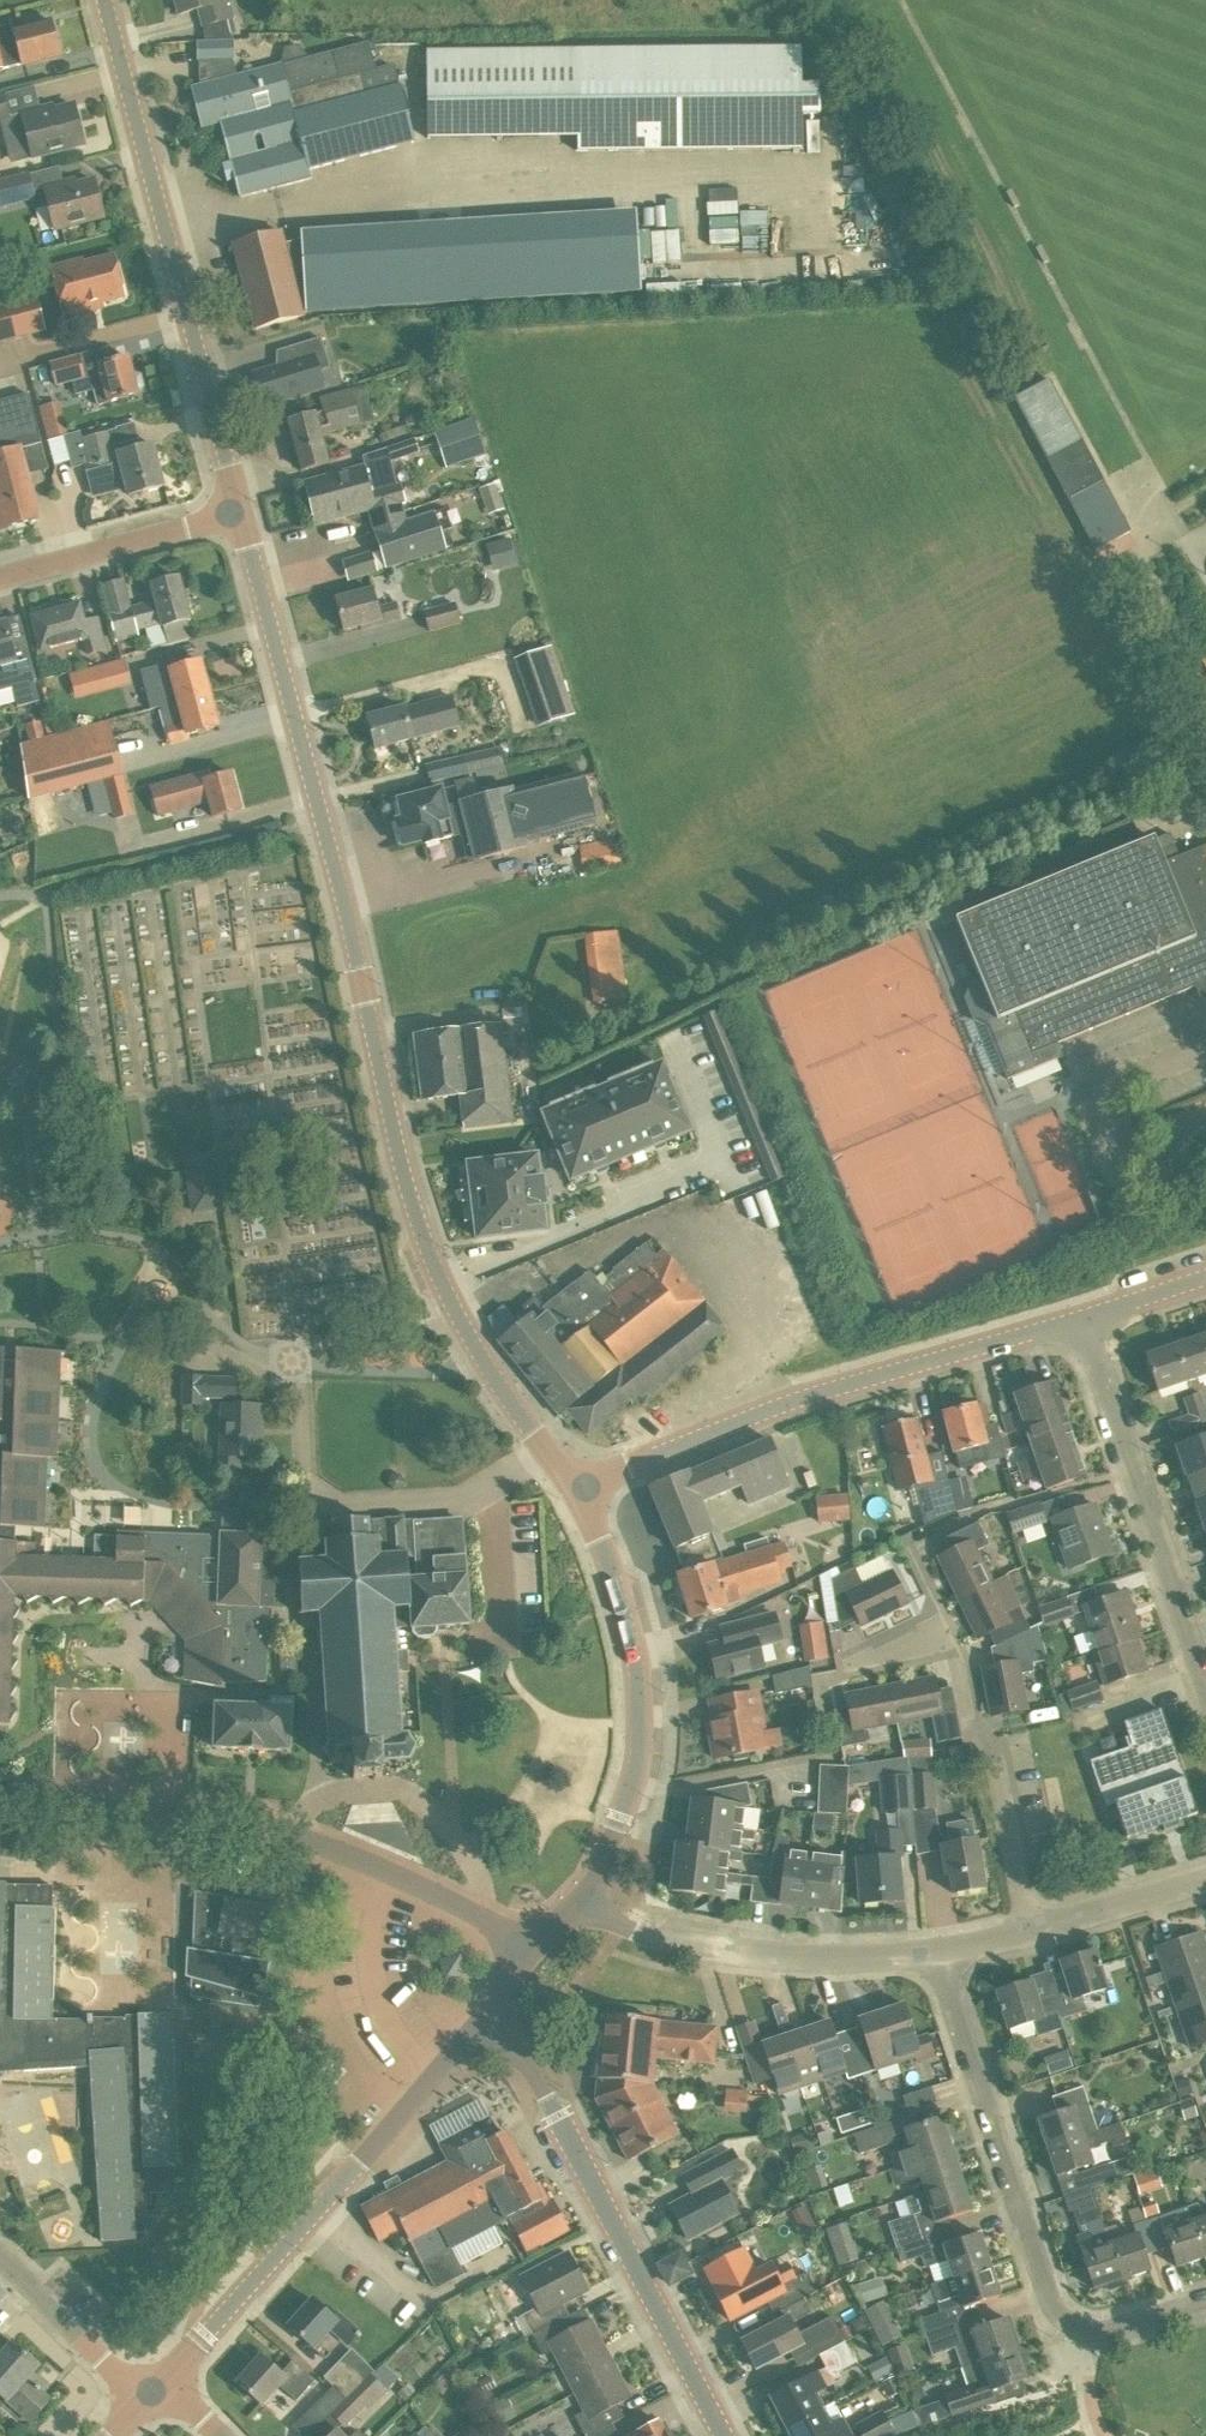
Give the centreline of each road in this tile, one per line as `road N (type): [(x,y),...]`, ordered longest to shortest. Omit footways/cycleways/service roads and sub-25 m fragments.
road 1 (tertiary): [(577,1491),(471,1338),(418,1218),(241,510)]
road 2 (tertiary): [(577,1491),(775,1410),(1081,1321)]
road 3 (residential): [(186,2355),(342,1850)]
road 4 (tertiary): [(241,510),(108,0)]
road 5 (tertiary): [(727,2435),(544,2089),(486,2018)]
road 6 (tertiary): [(186,2355),(486,2018)]
road 7 (tertiary): [(585,1898),(641,1774),(644,1722),(640,1677),(608,1561),(577,1491)]
road 8 (residential): [(937,1955),(1058,2315),(1087,2332)]
road 9 (residential): [(1027,1935),(988,1740),(966,1720),(950,1643),(858,1662)]
road 10 (residential): [(1205,1677),(1081,1321)]
road 11 (residential): [(937,1955),(832,1958),(706,1945),(641,1932),(585,1898)]
road 12 (residential): [(342,1850),(196,1815),(0,1803)]
road 13 (residential): [(0,578),(241,510)]
road 14 (residential): [(536,1955),(478,1915),(342,1850)]
road 15 (residential): [(145,2400),(0,2255)]
road 16 (residential): [(1205,1877),(1027,1935)]
road 17 (tertiary): [(1081,1321),(1205,1280)]
road 18 (residential): [(1087,2332),(1118,2332),(1205,2304)]

